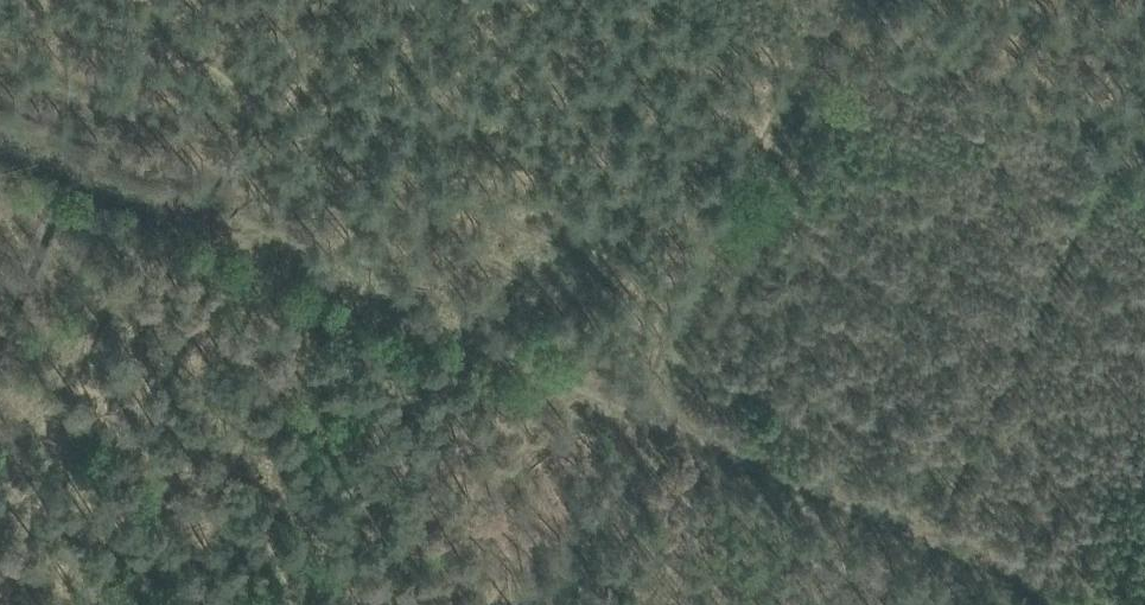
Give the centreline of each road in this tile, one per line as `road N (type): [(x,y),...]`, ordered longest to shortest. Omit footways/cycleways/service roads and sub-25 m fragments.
road 1 (track): [(288,257),(1070,604)]
road 2 (track): [(646,417),(845,0)]
road 3 (track): [(0,129),(288,257)]

